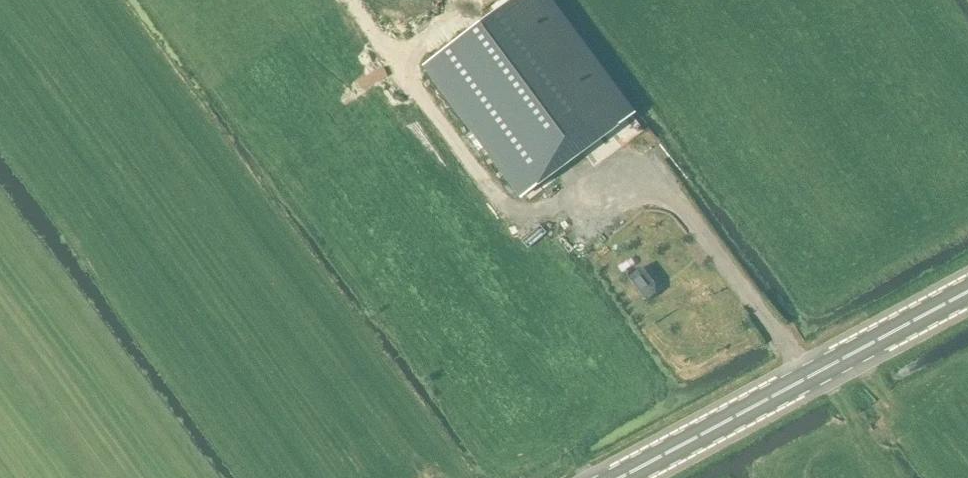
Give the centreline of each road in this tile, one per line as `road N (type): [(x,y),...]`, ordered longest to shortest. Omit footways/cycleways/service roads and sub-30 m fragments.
road 1 (secondary): [(617,477),(967,294)]
road 2 (track): [(878,477),(848,429),(831,368)]

